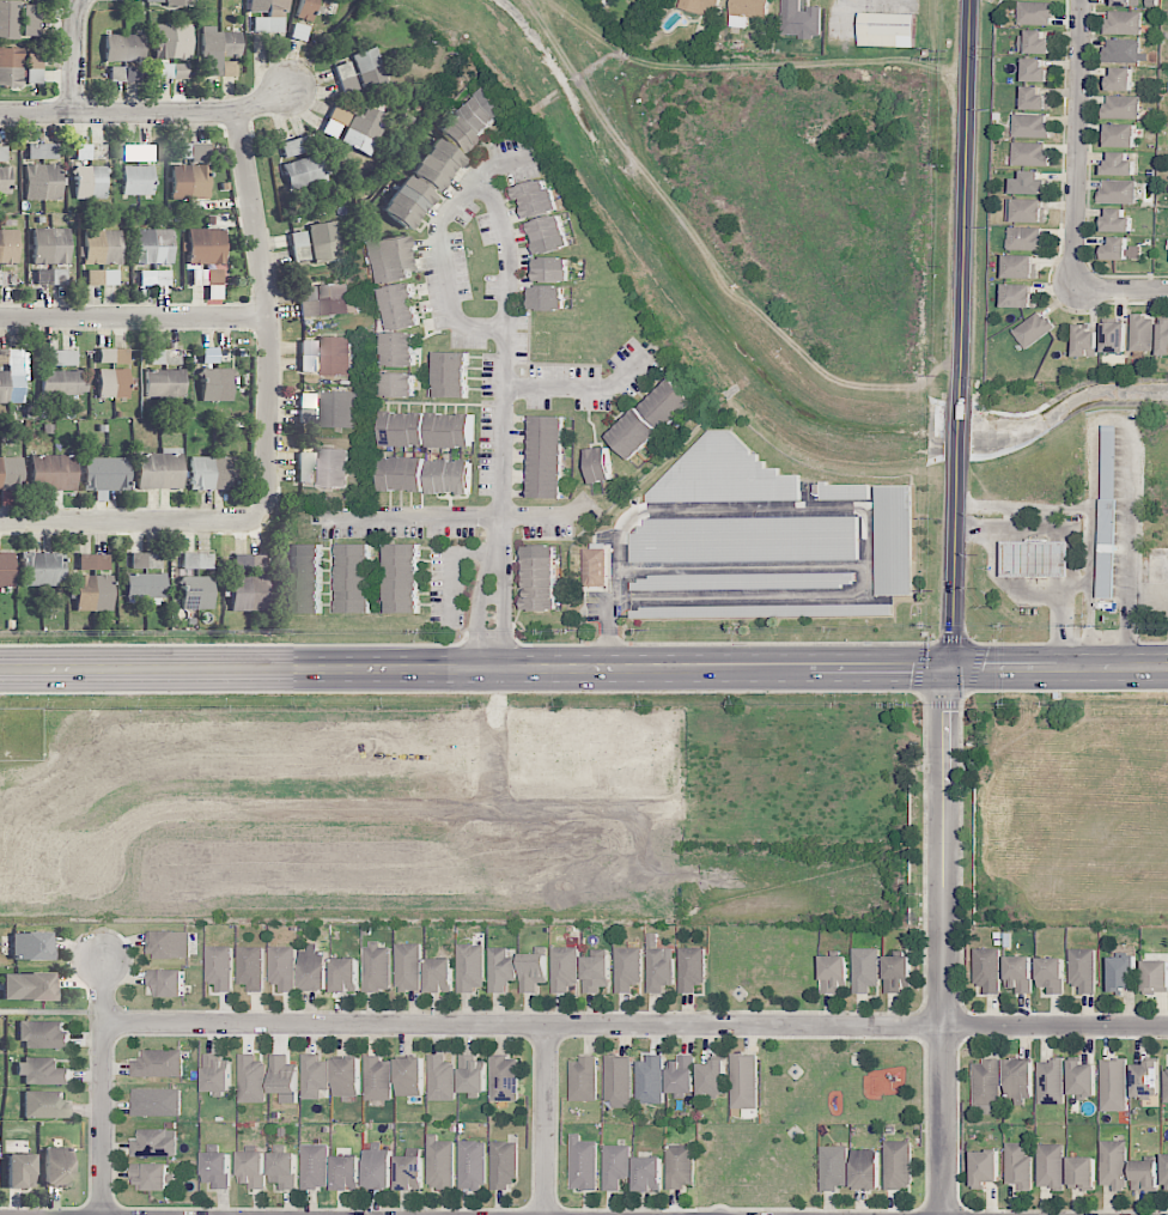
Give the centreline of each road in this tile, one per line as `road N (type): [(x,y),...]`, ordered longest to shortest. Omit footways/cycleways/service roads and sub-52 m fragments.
road 1 (residential): [(1167,1029),(104,1026)]
road 2 (secondary): [(947,667),(0,669)]
road 3 (residential): [(944,1214),(947,667)]
road 4 (tertiary): [(959,405),(971,0)]
road 5 (residential): [(241,114),(273,318),(267,515)]
road 6 (residential): [(500,517),(506,254),(497,209),(472,183)]
road 7 (residential): [(298,91),(241,114),(0,114)]
road 8 (residential): [(1080,0),(1072,290)]
road 9 (residential): [(0,319),(273,318)]
road 10 (residential): [(501,330),(454,329),(438,233),(489,164),(524,142)]
road 11 (residential): [(267,515),(239,522),(0,523)]
road 12 (residential): [(103,1214),(104,962)]
road 13 (secondary): [(1167,667),(947,667)]
road 14 (tertiary): [(947,667),(957,461)]
road 15 (residential): [(547,1214),(547,1026)]
road 16 (residential): [(320,516),(500,517)]
road 17 (residential): [(500,387),(614,388),(647,359)]
road 18 (residential): [(492,670),(500,517)]

